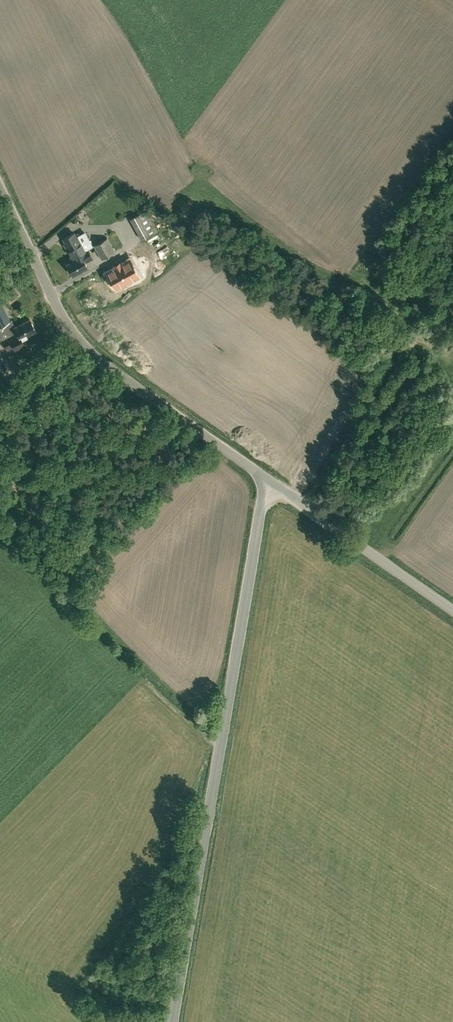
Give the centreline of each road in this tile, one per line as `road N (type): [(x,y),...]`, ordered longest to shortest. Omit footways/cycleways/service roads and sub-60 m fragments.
road 1 (unclassified): [(174,1021),(273,482)]
road 2 (unclassified): [(273,482),(71,335),(0,186)]
road 3 (unclassified): [(452,609),(273,482)]

